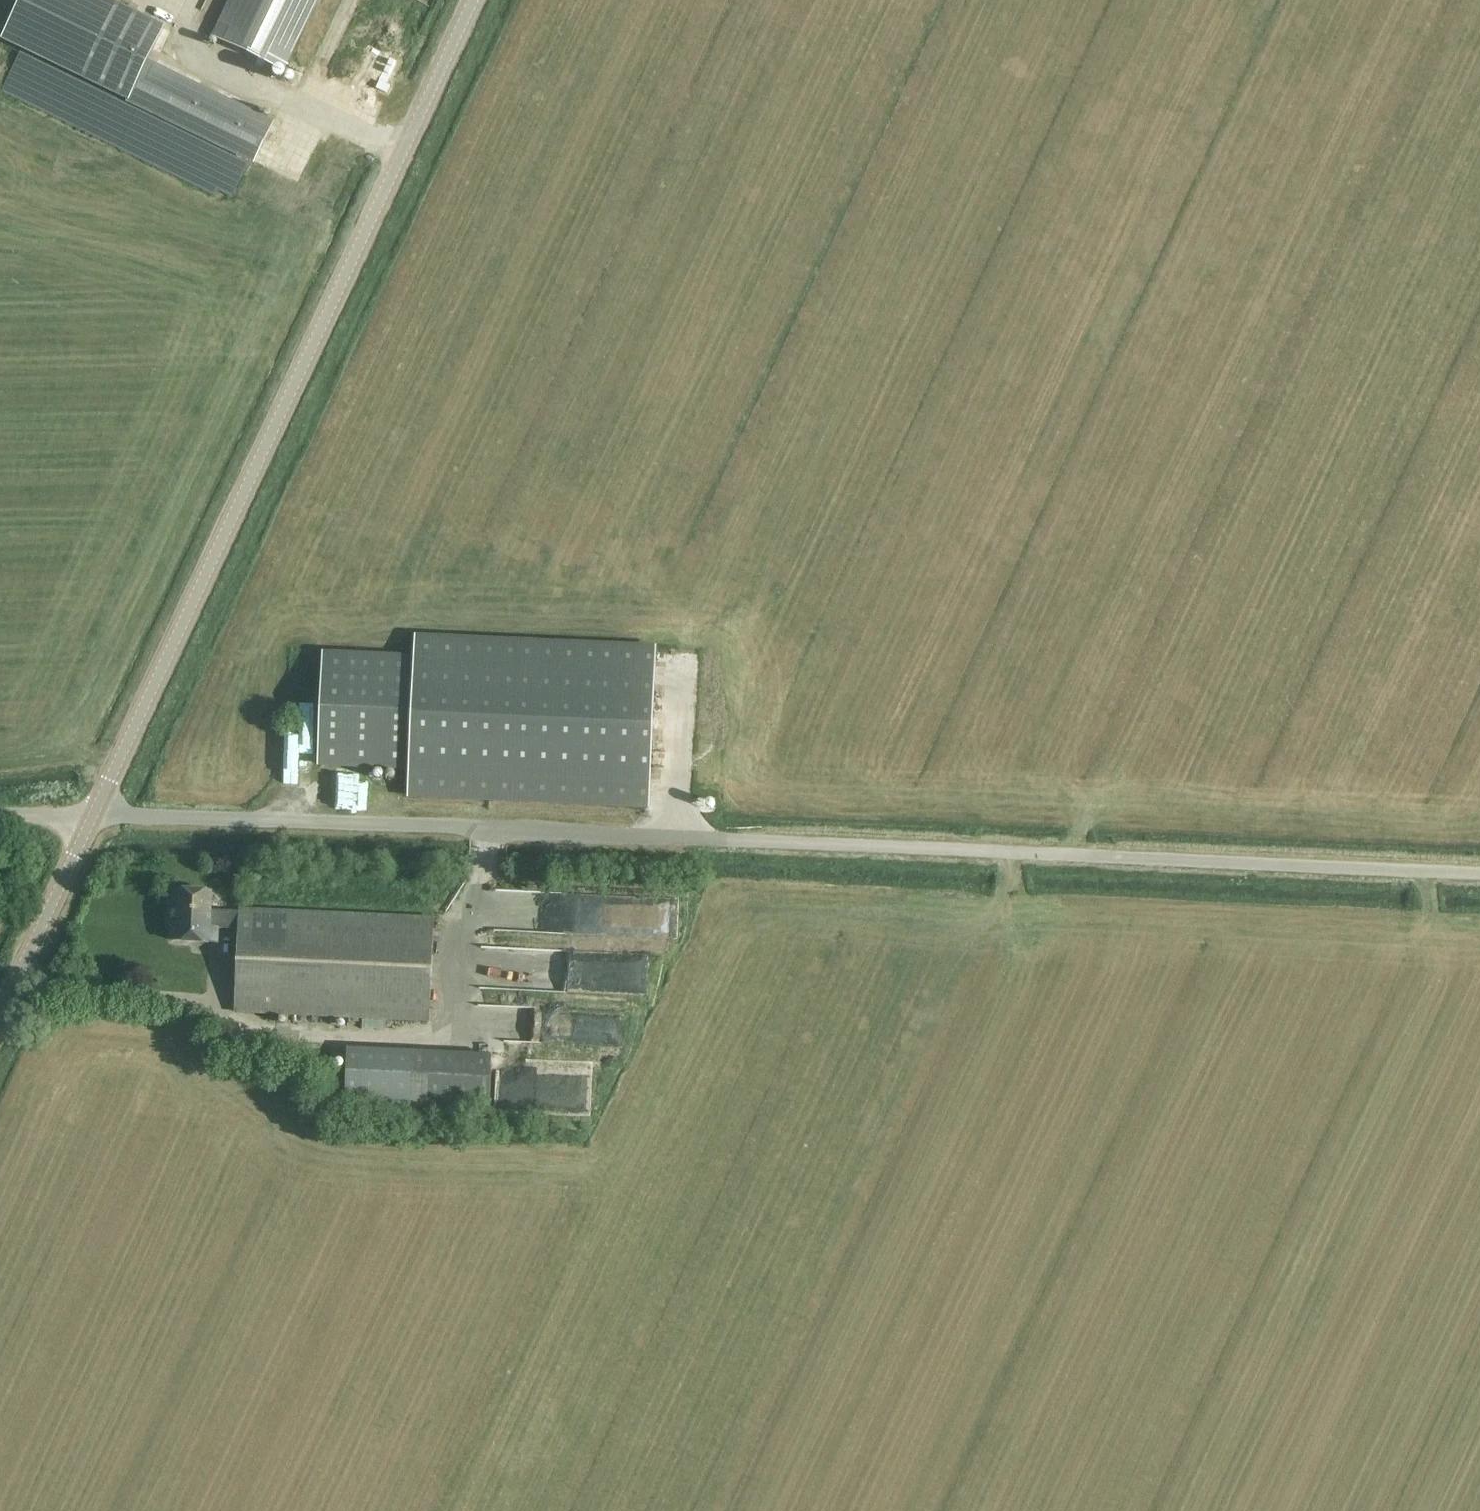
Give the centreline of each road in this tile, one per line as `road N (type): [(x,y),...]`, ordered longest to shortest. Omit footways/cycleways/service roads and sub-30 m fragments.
road 1 (tertiary): [(0,1015),(473,0)]
road 2 (track): [(669,838),(1479,872)]

